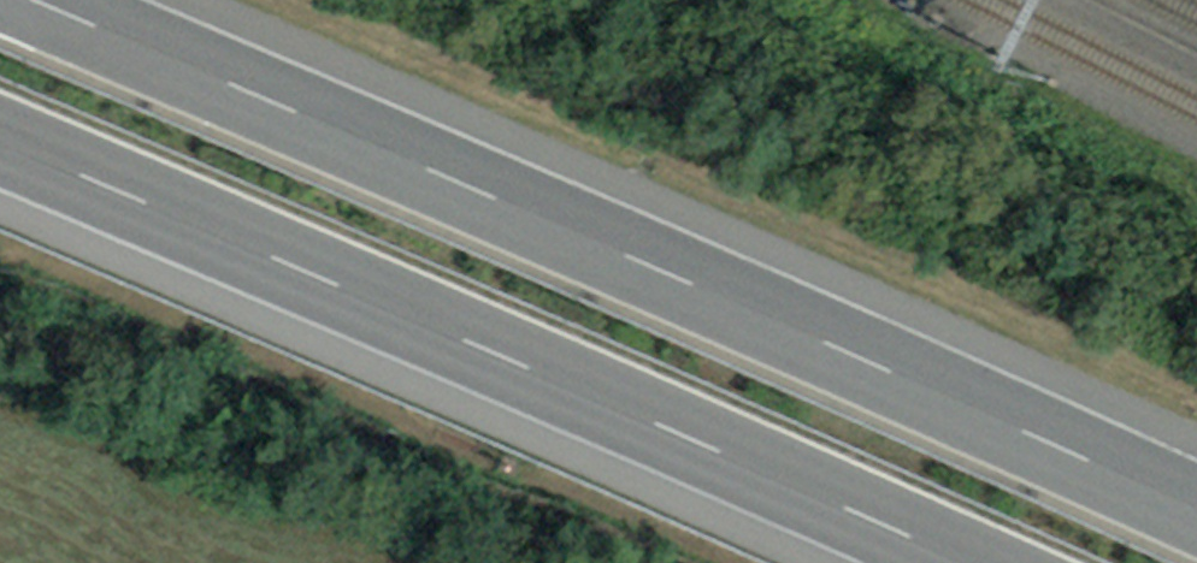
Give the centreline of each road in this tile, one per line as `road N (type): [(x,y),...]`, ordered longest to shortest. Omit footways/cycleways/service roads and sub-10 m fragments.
road 1 (motorway): [(1196,510),(886,367),(25,0)]
road 2 (motorway): [(0,146),(951,562)]

